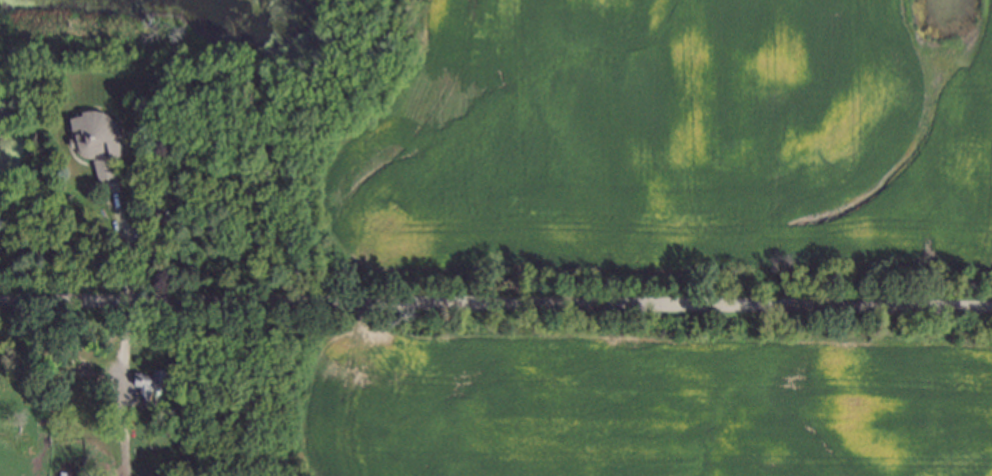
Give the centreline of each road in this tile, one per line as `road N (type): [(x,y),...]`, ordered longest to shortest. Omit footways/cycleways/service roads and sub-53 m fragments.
road 1 (residential): [(0,304),(991,310)]

